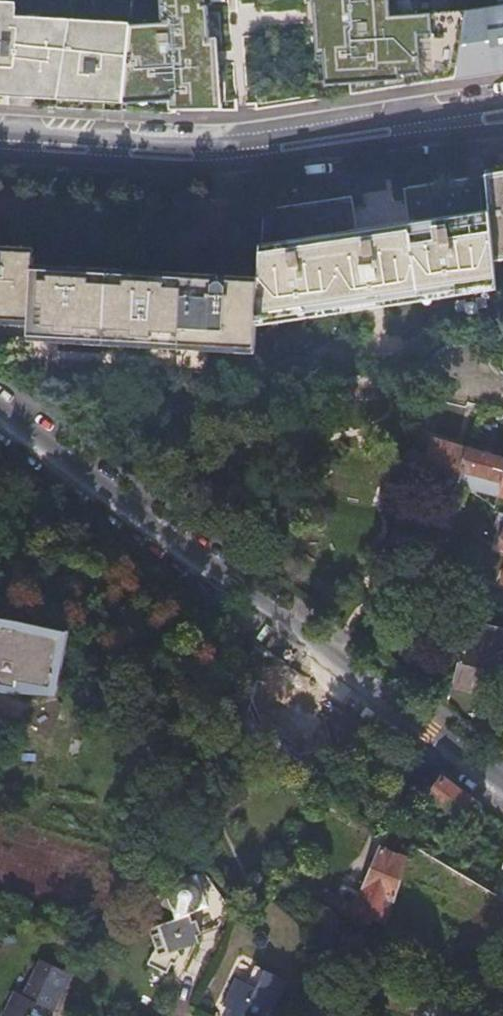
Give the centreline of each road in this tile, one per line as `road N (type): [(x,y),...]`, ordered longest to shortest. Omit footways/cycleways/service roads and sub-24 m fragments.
road 1 (residential): [(502,780),(0,410)]
road 2 (secondary): [(0,146),(218,157),(502,111)]

